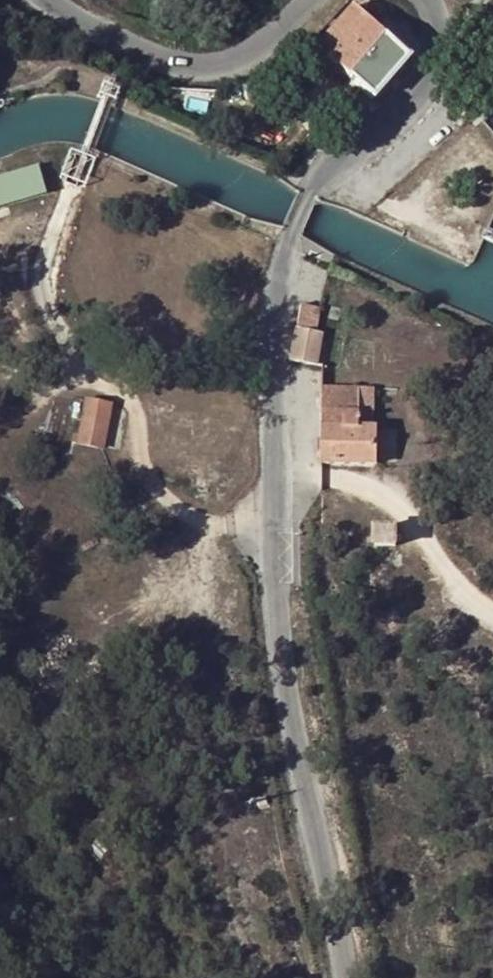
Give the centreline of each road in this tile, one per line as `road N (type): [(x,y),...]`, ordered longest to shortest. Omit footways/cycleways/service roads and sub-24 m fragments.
road 1 (tertiary): [(426,0),(436,37),(418,80),(309,193),(285,257),(272,362),(276,602),(345,977)]
road 2 (track): [(272,526),(221,527),(155,489),(133,398),(72,350),(48,309),(43,272)]
road 3 (tertiary): [(52,0),(141,51),(218,67),(265,45),(311,0)]
road 4 (track): [(492,614),(462,590),(400,507),(271,467)]
road 5 (track): [(86,150),(43,272)]
road 6 (track): [(0,369),(44,386),(121,386)]

